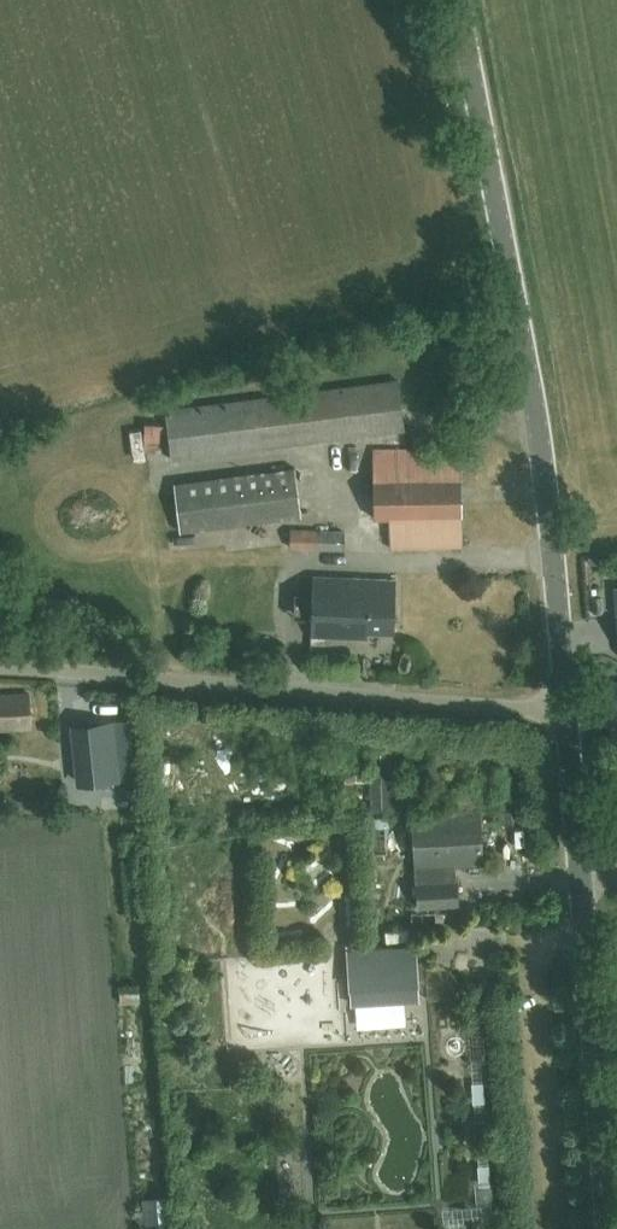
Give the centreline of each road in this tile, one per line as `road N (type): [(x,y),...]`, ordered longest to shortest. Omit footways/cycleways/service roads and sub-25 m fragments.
road 1 (unclassified): [(566,713),(543,463),(455,0)]
road 2 (unclassified): [(566,713),(0,669)]
road 3 (unclassified): [(608,1228),(579,875)]
road 4 (unclassified): [(579,875),(566,713)]

